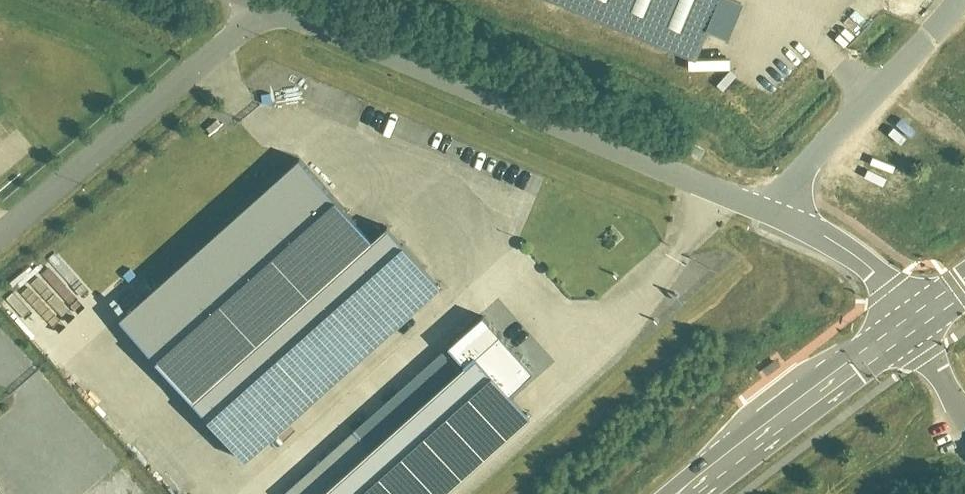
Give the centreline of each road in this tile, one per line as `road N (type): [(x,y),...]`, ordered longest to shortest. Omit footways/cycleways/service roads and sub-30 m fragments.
road 1 (residential): [(775,214),(564,138),(263,8)]
road 2 (residential): [(0,236),(263,8)]
road 3 (residential): [(961,0),(775,214)]
road 4 (primary): [(692,493),(911,324)]
road 5 (residential): [(911,324),(862,259),(775,214)]

